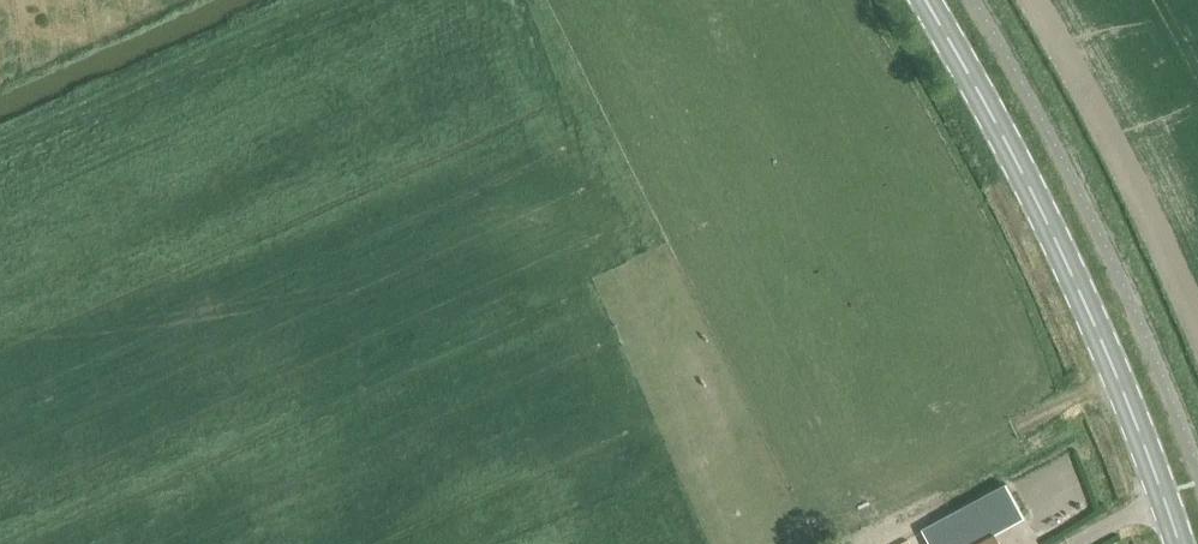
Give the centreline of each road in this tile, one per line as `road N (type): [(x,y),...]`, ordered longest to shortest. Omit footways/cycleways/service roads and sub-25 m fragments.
road 1 (secondary): [(1177,543),(1103,342),(1003,133),(926,0)]

